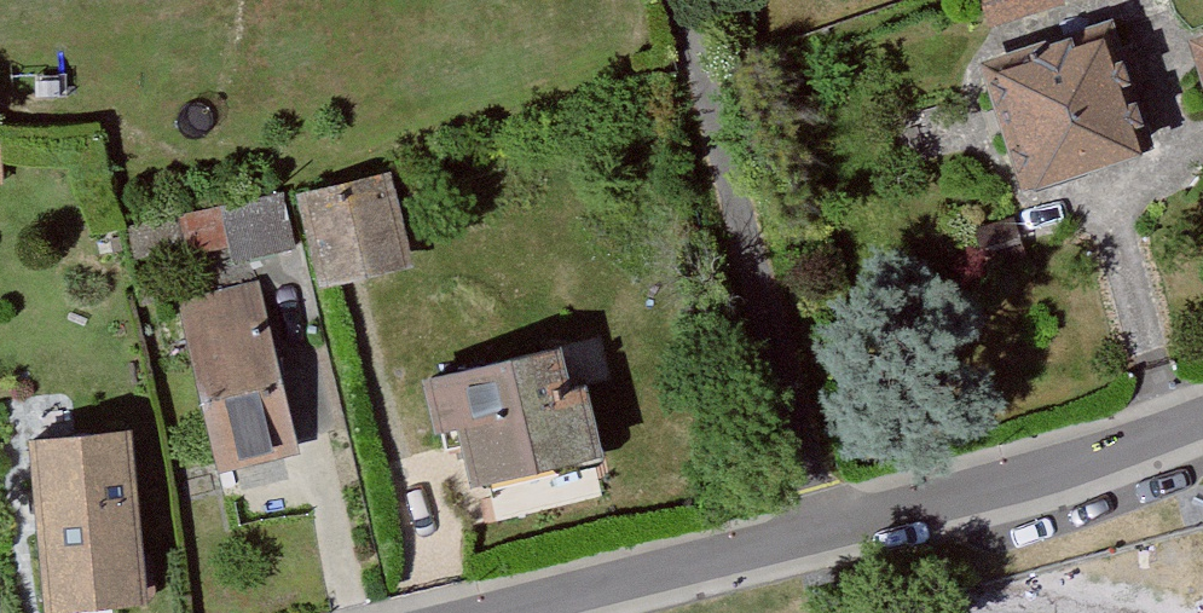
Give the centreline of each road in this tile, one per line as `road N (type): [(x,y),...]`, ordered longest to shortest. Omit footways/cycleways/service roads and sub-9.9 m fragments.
road 1 (residential): [(842,542),(686,0)]
road 2 (residential): [(1202,426),(1114,461),(842,542)]
road 3 (residential): [(842,542),(550,612)]

